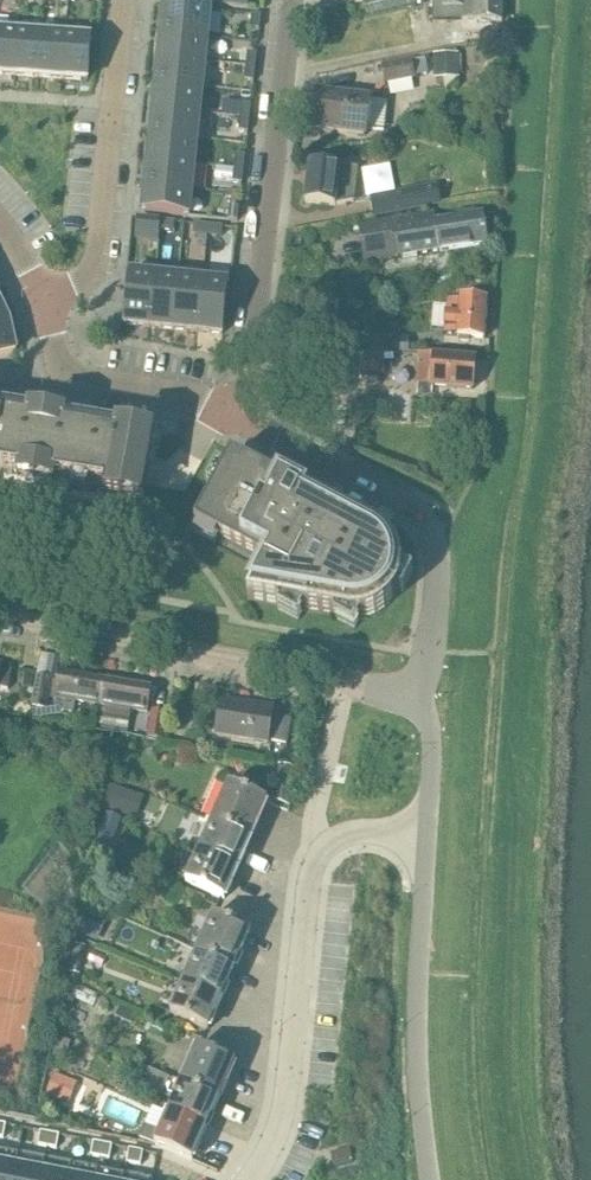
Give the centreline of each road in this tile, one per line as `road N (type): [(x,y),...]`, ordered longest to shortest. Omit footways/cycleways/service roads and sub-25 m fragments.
road 1 (residential): [(250,1179),(275,1140),(291,1086),(311,878),(322,843),(375,831),(428,838)]
road 2 (residential): [(422,695),(0,617)]
road 3 (unclassified): [(244,418),(294,0)]
road 4 (unclassified): [(422,695),(439,627),(440,567),(427,530),(396,500),(244,418)]
road 5 (unclassified): [(428,1179),(415,1072),(428,838)]
road 6 (residential): [(43,298),(94,274),(124,0)]
road 7 (residential): [(43,298),(66,366),(86,379),(244,418)]
road 8 (unclassified): [(428,838),(432,739),(422,695)]

